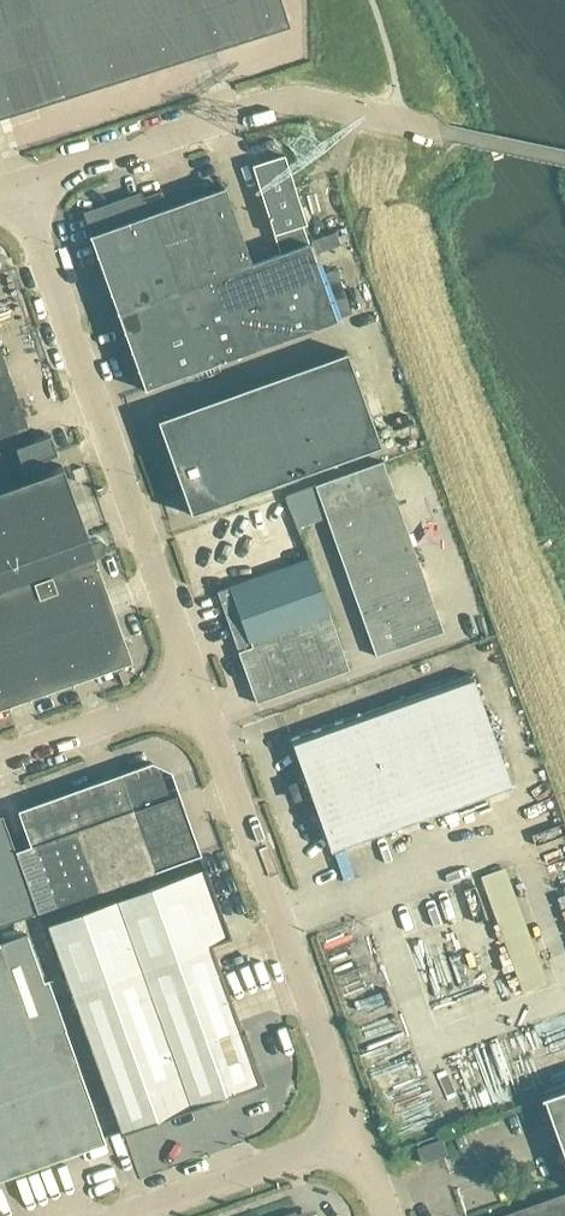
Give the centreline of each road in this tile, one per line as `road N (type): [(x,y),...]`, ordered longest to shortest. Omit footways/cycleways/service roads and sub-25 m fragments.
road 1 (unclassified): [(564,156),(291,97),(18,186)]
road 2 (unclassified): [(190,695),(92,423),(18,186)]
road 3 (unclassified): [(344,1134),(190,695)]
road 4 (unclassified): [(112,1215),(344,1134)]
road 5 (unclassified): [(0,759),(190,695)]

